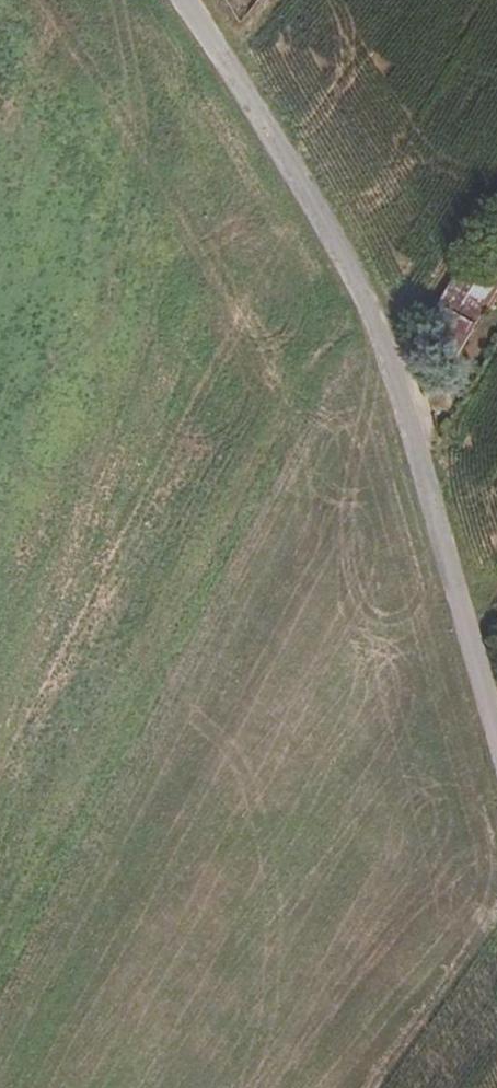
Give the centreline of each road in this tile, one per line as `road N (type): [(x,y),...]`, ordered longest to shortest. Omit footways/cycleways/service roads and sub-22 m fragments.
road 1 (unclassified): [(187,0),(315,205),(392,358),(496,719)]

